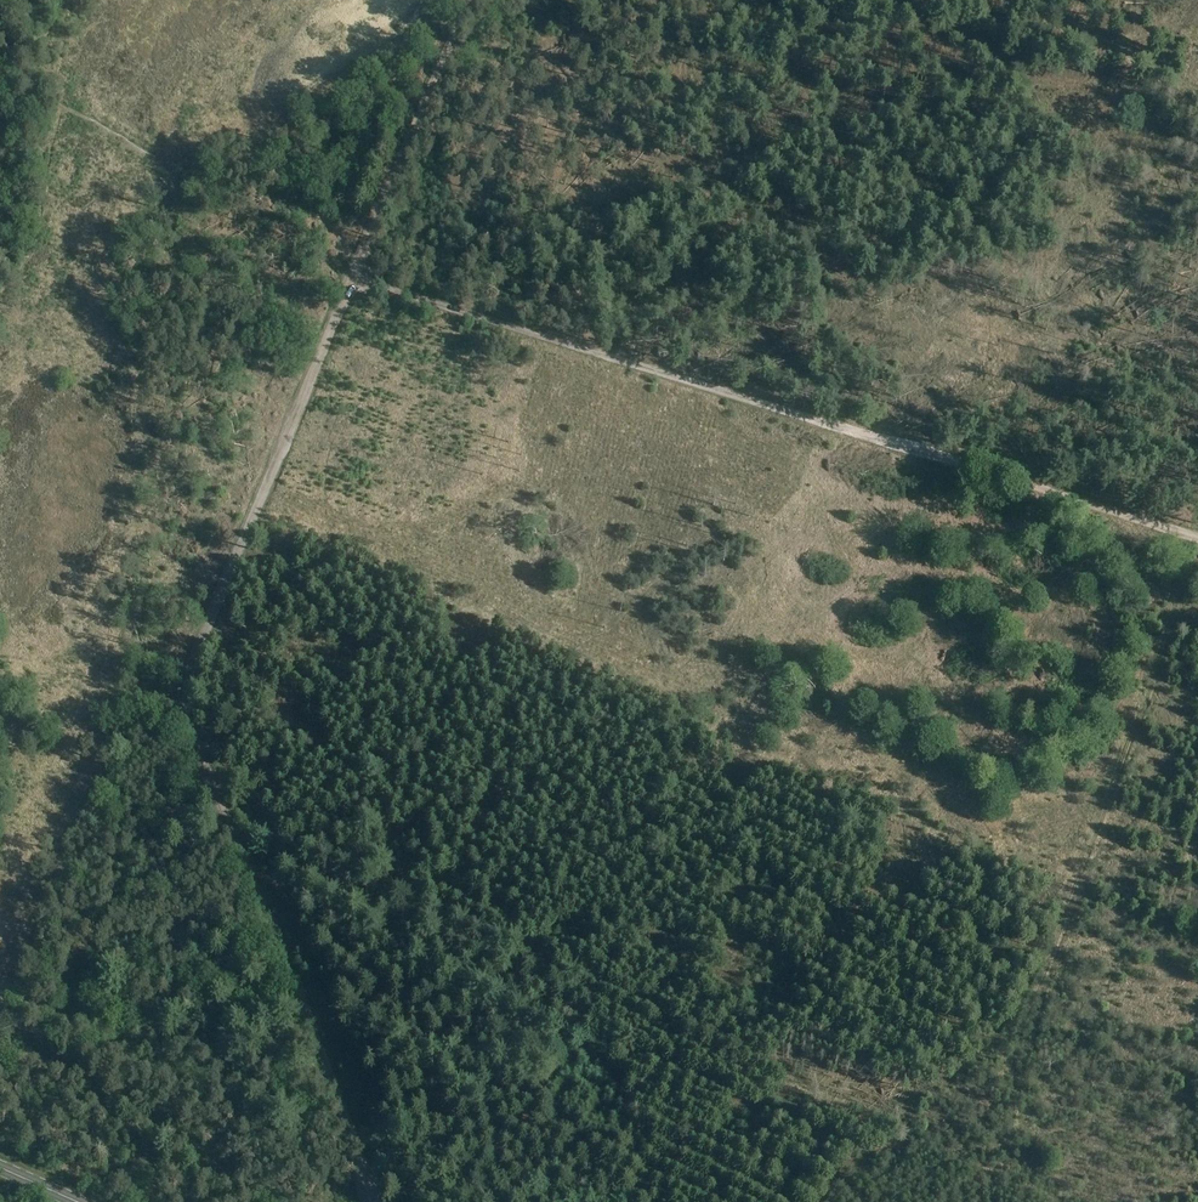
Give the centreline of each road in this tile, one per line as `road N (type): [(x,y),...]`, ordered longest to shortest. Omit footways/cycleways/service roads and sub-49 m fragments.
road 1 (track): [(469,0),(187,670),(183,704),(338,1082),(374,1201)]
road 2 (track): [(1197,538),(355,273)]
road 3 (track): [(1197,560),(1033,993),(1013,1074),(1008,1182)]

